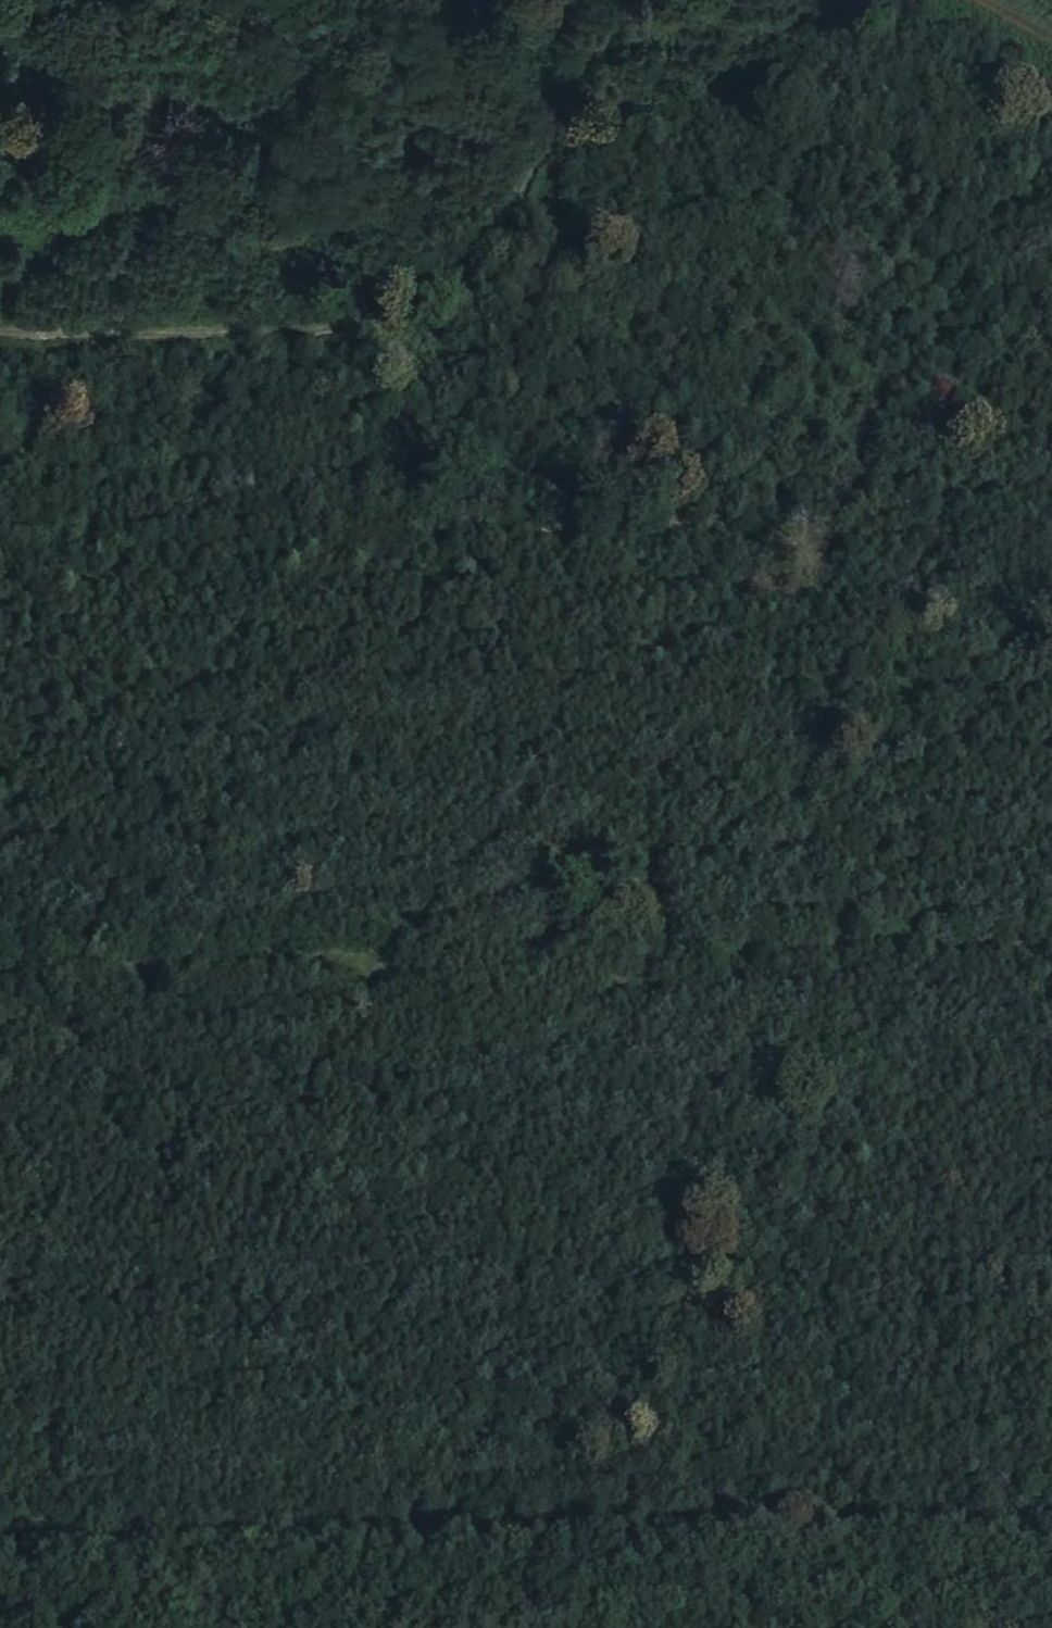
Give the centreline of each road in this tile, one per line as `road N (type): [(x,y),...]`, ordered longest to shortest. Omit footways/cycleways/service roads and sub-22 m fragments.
road 1 (track): [(0,328),(282,324),(372,303),(427,278),(494,223),(549,97),(615,0)]
road 2 (track): [(0,62),(167,162),(245,228),(390,295)]

